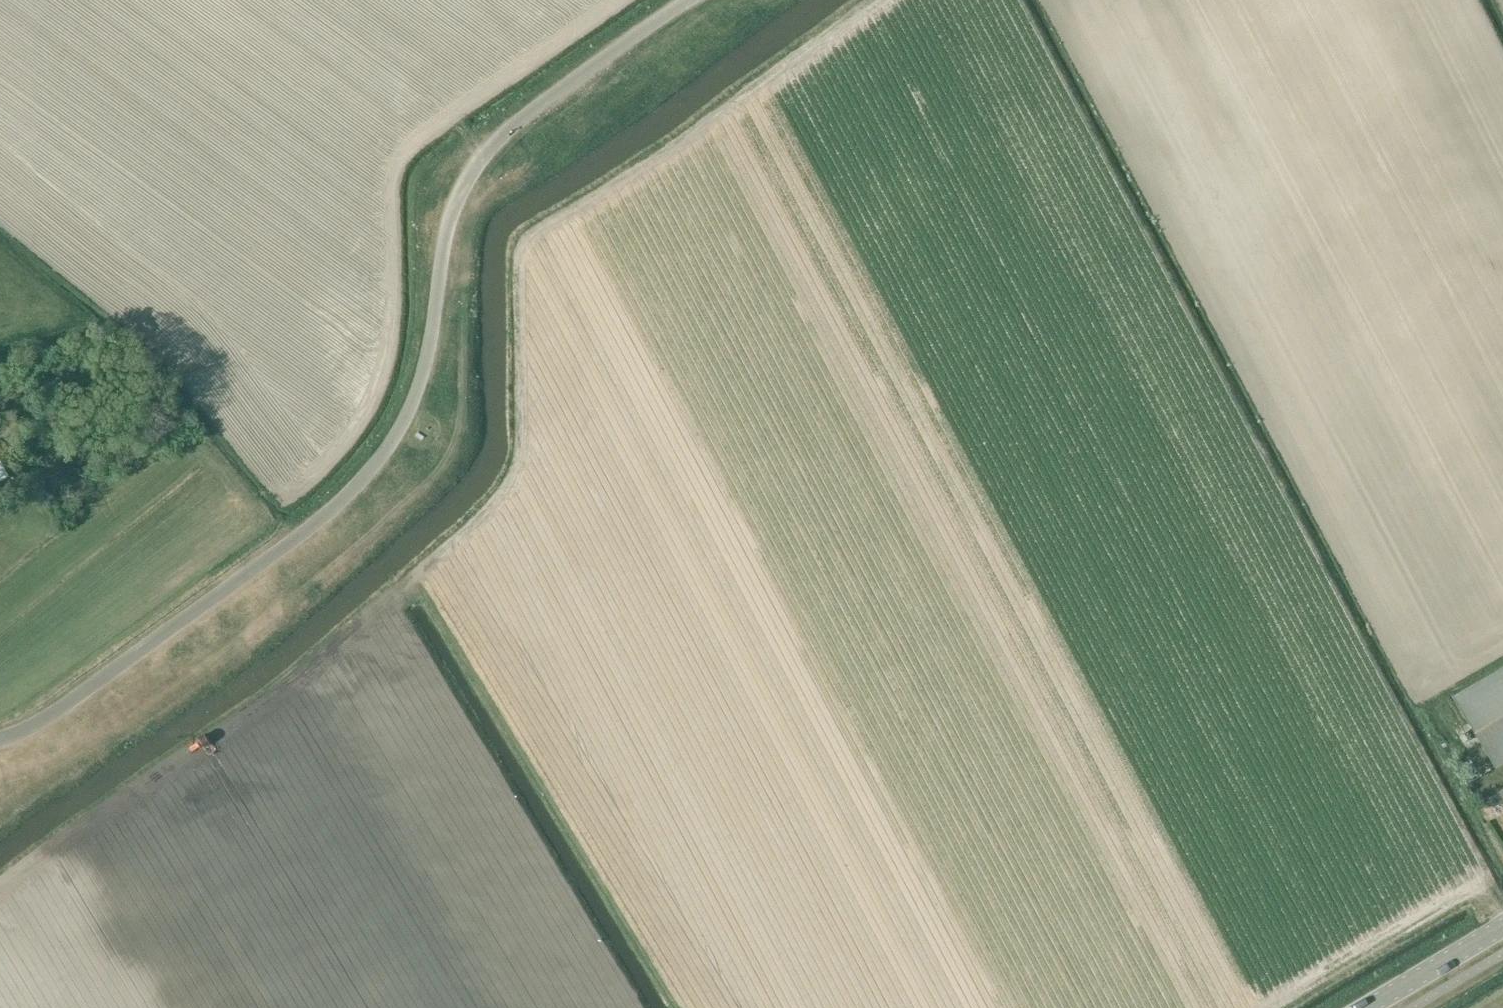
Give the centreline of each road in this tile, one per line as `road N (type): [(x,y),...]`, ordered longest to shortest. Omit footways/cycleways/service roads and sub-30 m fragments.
road 1 (unclassified): [(0,738),(61,708),(345,498),(391,444),(417,394),(453,215),(475,171),(534,109),(691,0)]
road 2 (tertiary): [(1381,1007),(1502,935)]

